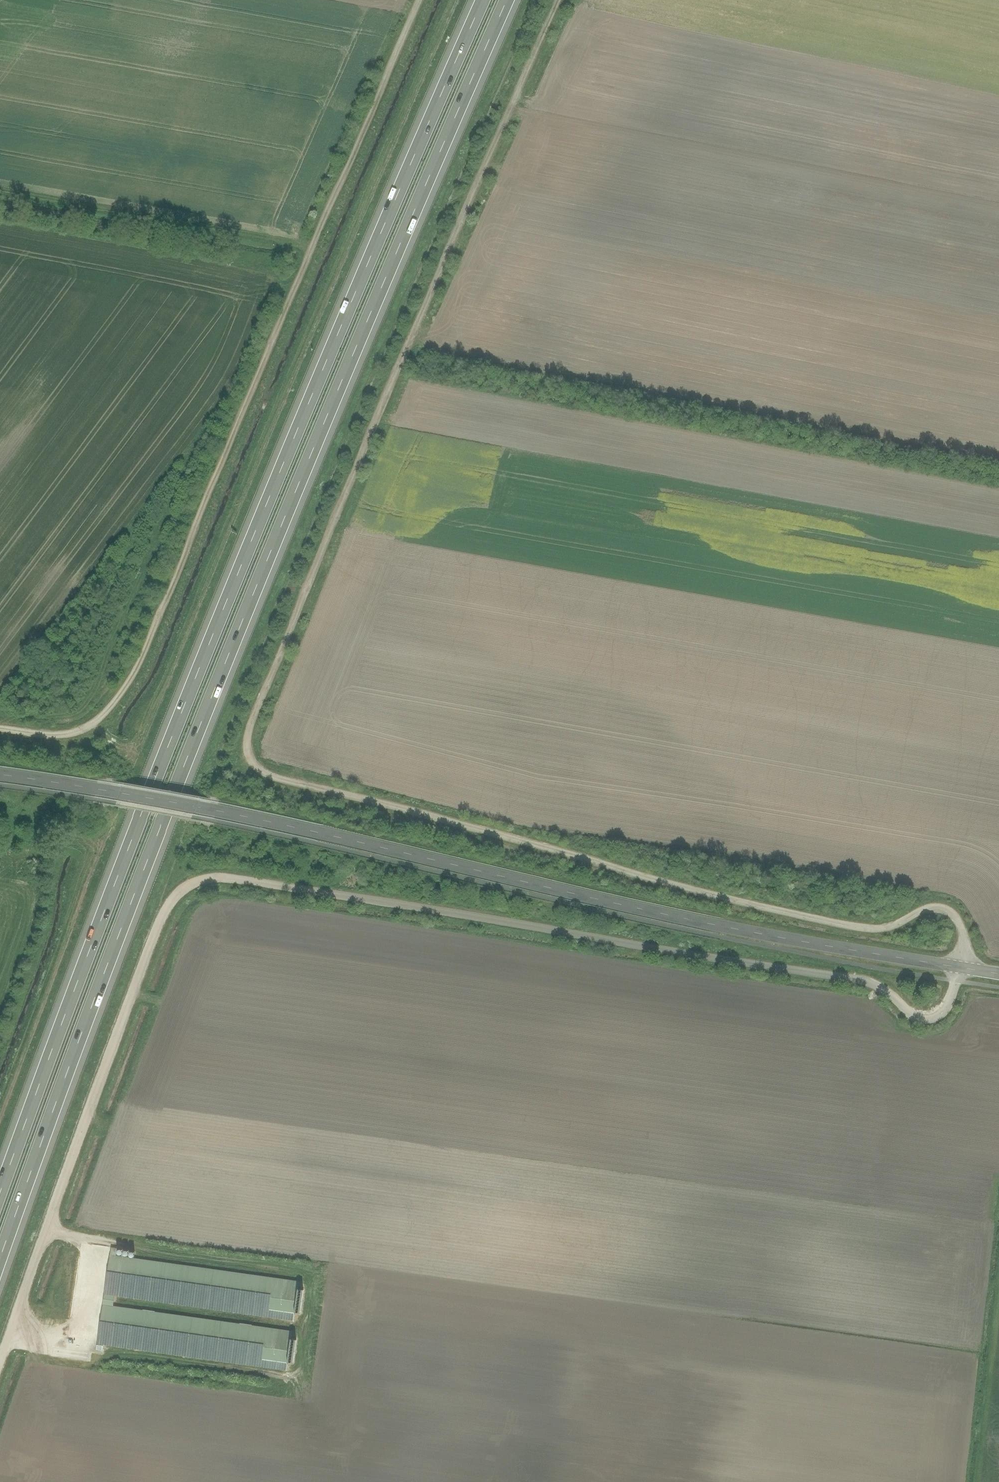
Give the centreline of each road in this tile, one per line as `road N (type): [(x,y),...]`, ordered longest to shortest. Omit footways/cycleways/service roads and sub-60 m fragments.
road 1 (track): [(563,0),(251,725),(249,757),(271,778),(758,906),(886,927),(943,907),(968,939),(954,996),(928,1017),(865,979),(219,877),(188,887),(162,919),(0,1369)]
road 2 (motorway): [(0,1259),(204,719),(389,269),(510,0)]
road 3 (motorway): [(486,0),(187,704),(0,1198)]
road 4 (tertiary): [(0,776),(221,812),(797,939),(998,973)]
road 5 (track): [(420,0),(143,664),(96,729),(55,735),(0,729)]

